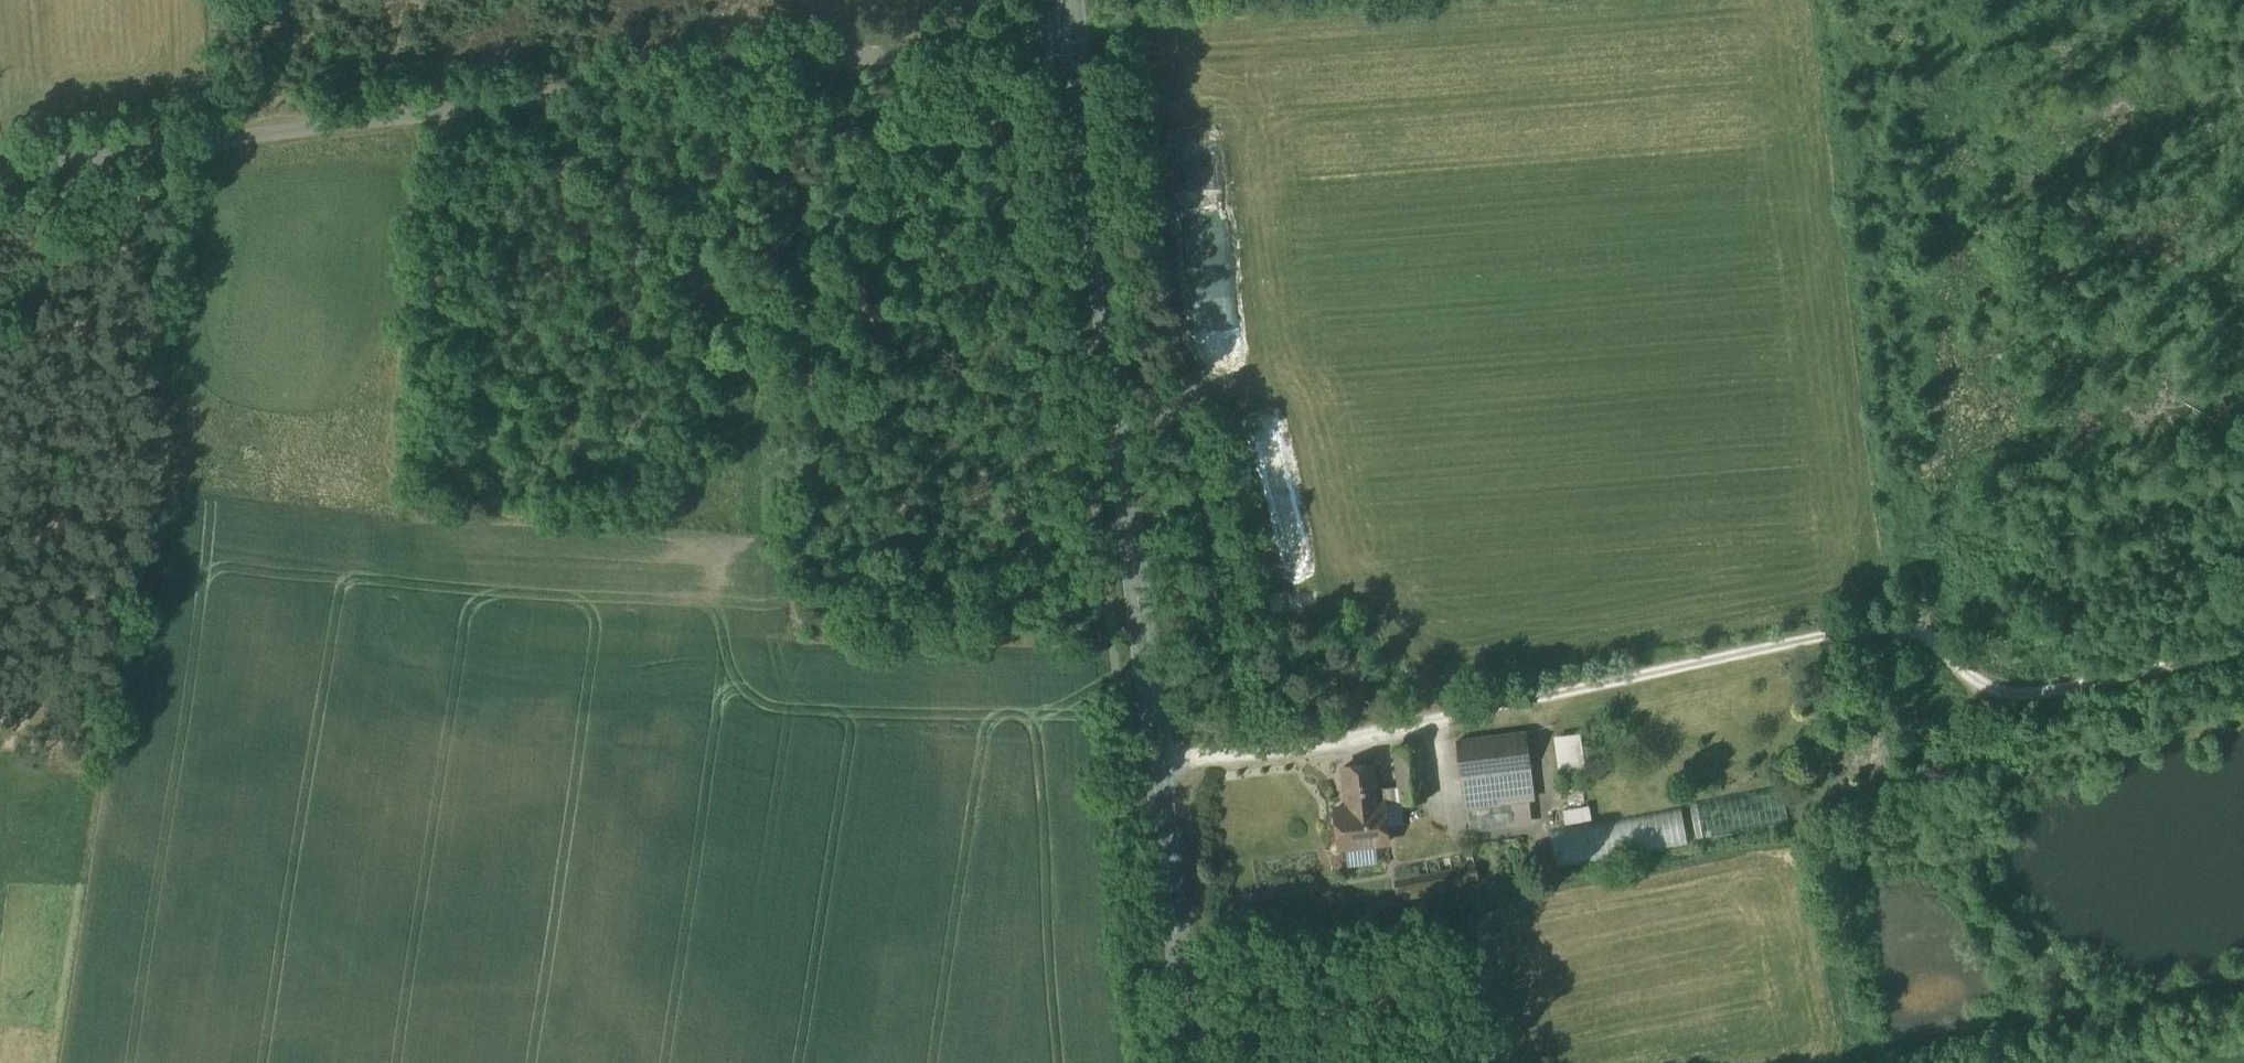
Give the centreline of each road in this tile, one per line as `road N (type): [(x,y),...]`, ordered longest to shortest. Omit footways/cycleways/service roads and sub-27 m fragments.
road 1 (unclassified): [(1073,35),(822,61),(0,172)]
road 2 (tertiary): [(1073,35),(1193,1062)]

